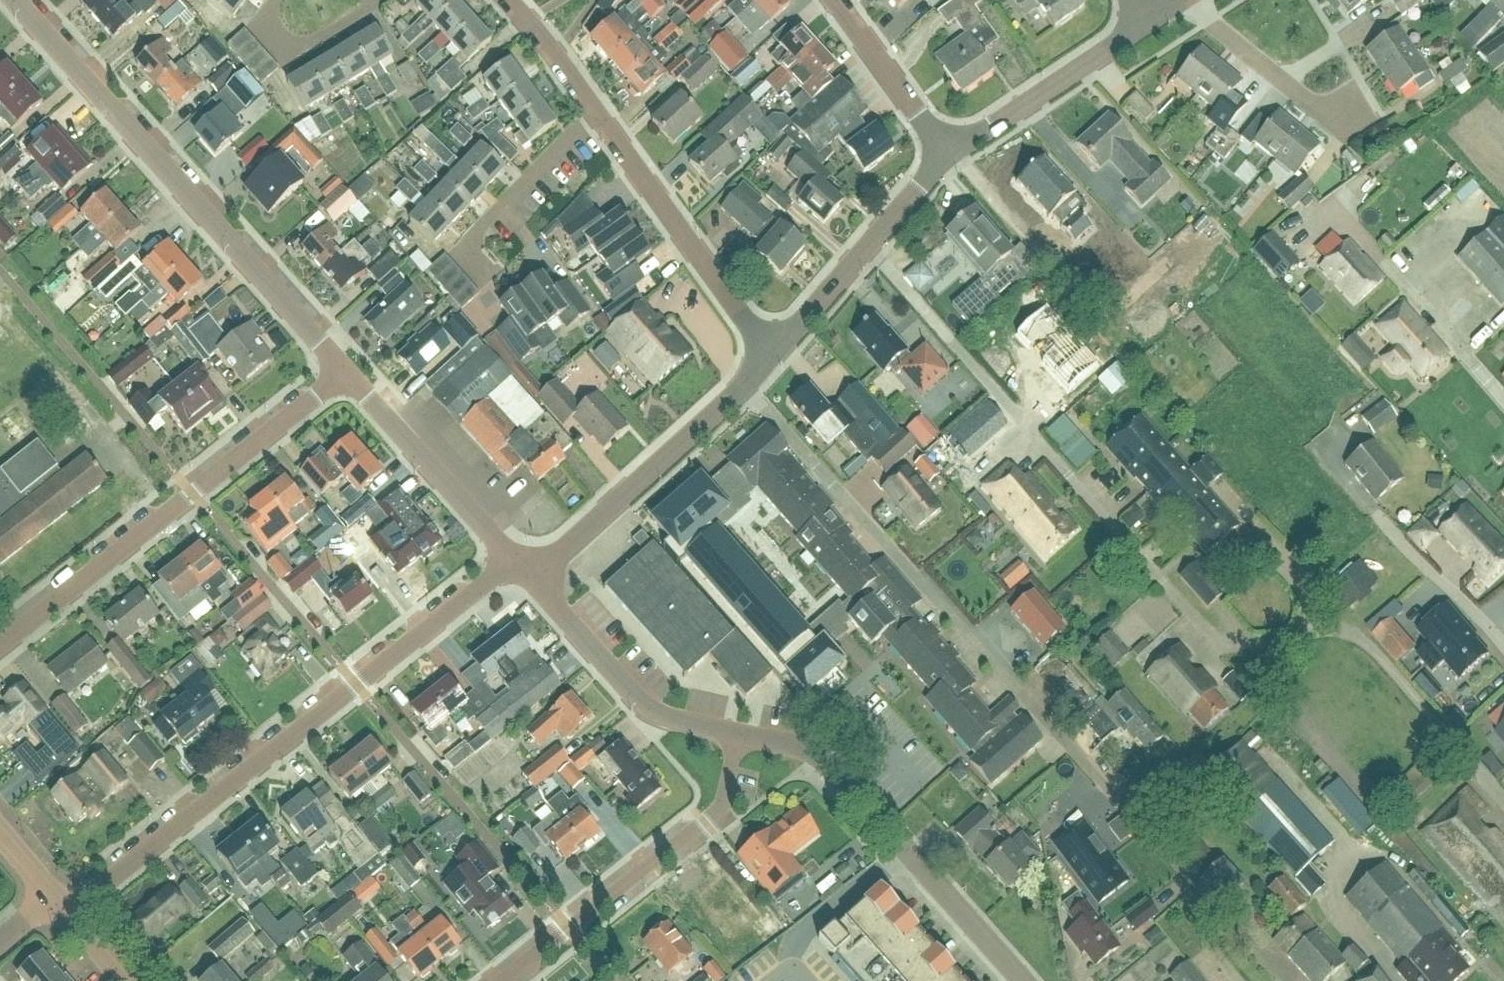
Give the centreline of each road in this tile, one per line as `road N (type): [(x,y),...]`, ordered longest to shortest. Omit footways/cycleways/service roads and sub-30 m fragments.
road 1 (residential): [(1236,980),(1212,952),(1204,911),(1144,825),(749,390)]
road 2 (residential): [(69,915),(514,561)]
road 3 (residential): [(343,372),(15,0)]
road 4 (residential): [(0,648),(343,372)]
road 5 (residential): [(503,980),(721,814),(736,736)]
road 6 (residential): [(771,361),(595,112)]
road 7 (residential): [(531,581),(749,390)]
road 8 (residential): [(736,736),(661,719),(640,706),(531,581)]
road 9 (residential): [(771,361),(945,158)]
road 10 (residential): [(514,561),(343,372)]
road 11 (residential): [(945,158),(1150,26)]
road 12 (residential): [(1366,99),(1331,117),(1318,113),(1184,4)]
road 13 (residential): [(906,853),(815,754),(736,736)]
road 14 (residential): [(945,158),(832,0)]
road 15 (residential): [(465,252),(595,112)]
road 16 (residential): [(394,0),(296,60),(273,28),(278,0)]
road 17 (residential): [(1021,980),(906,853)]
road 18 (residential): [(906,853),(803,936),(791,970)]
road 19 (residential): [(595,112),(507,0)]

